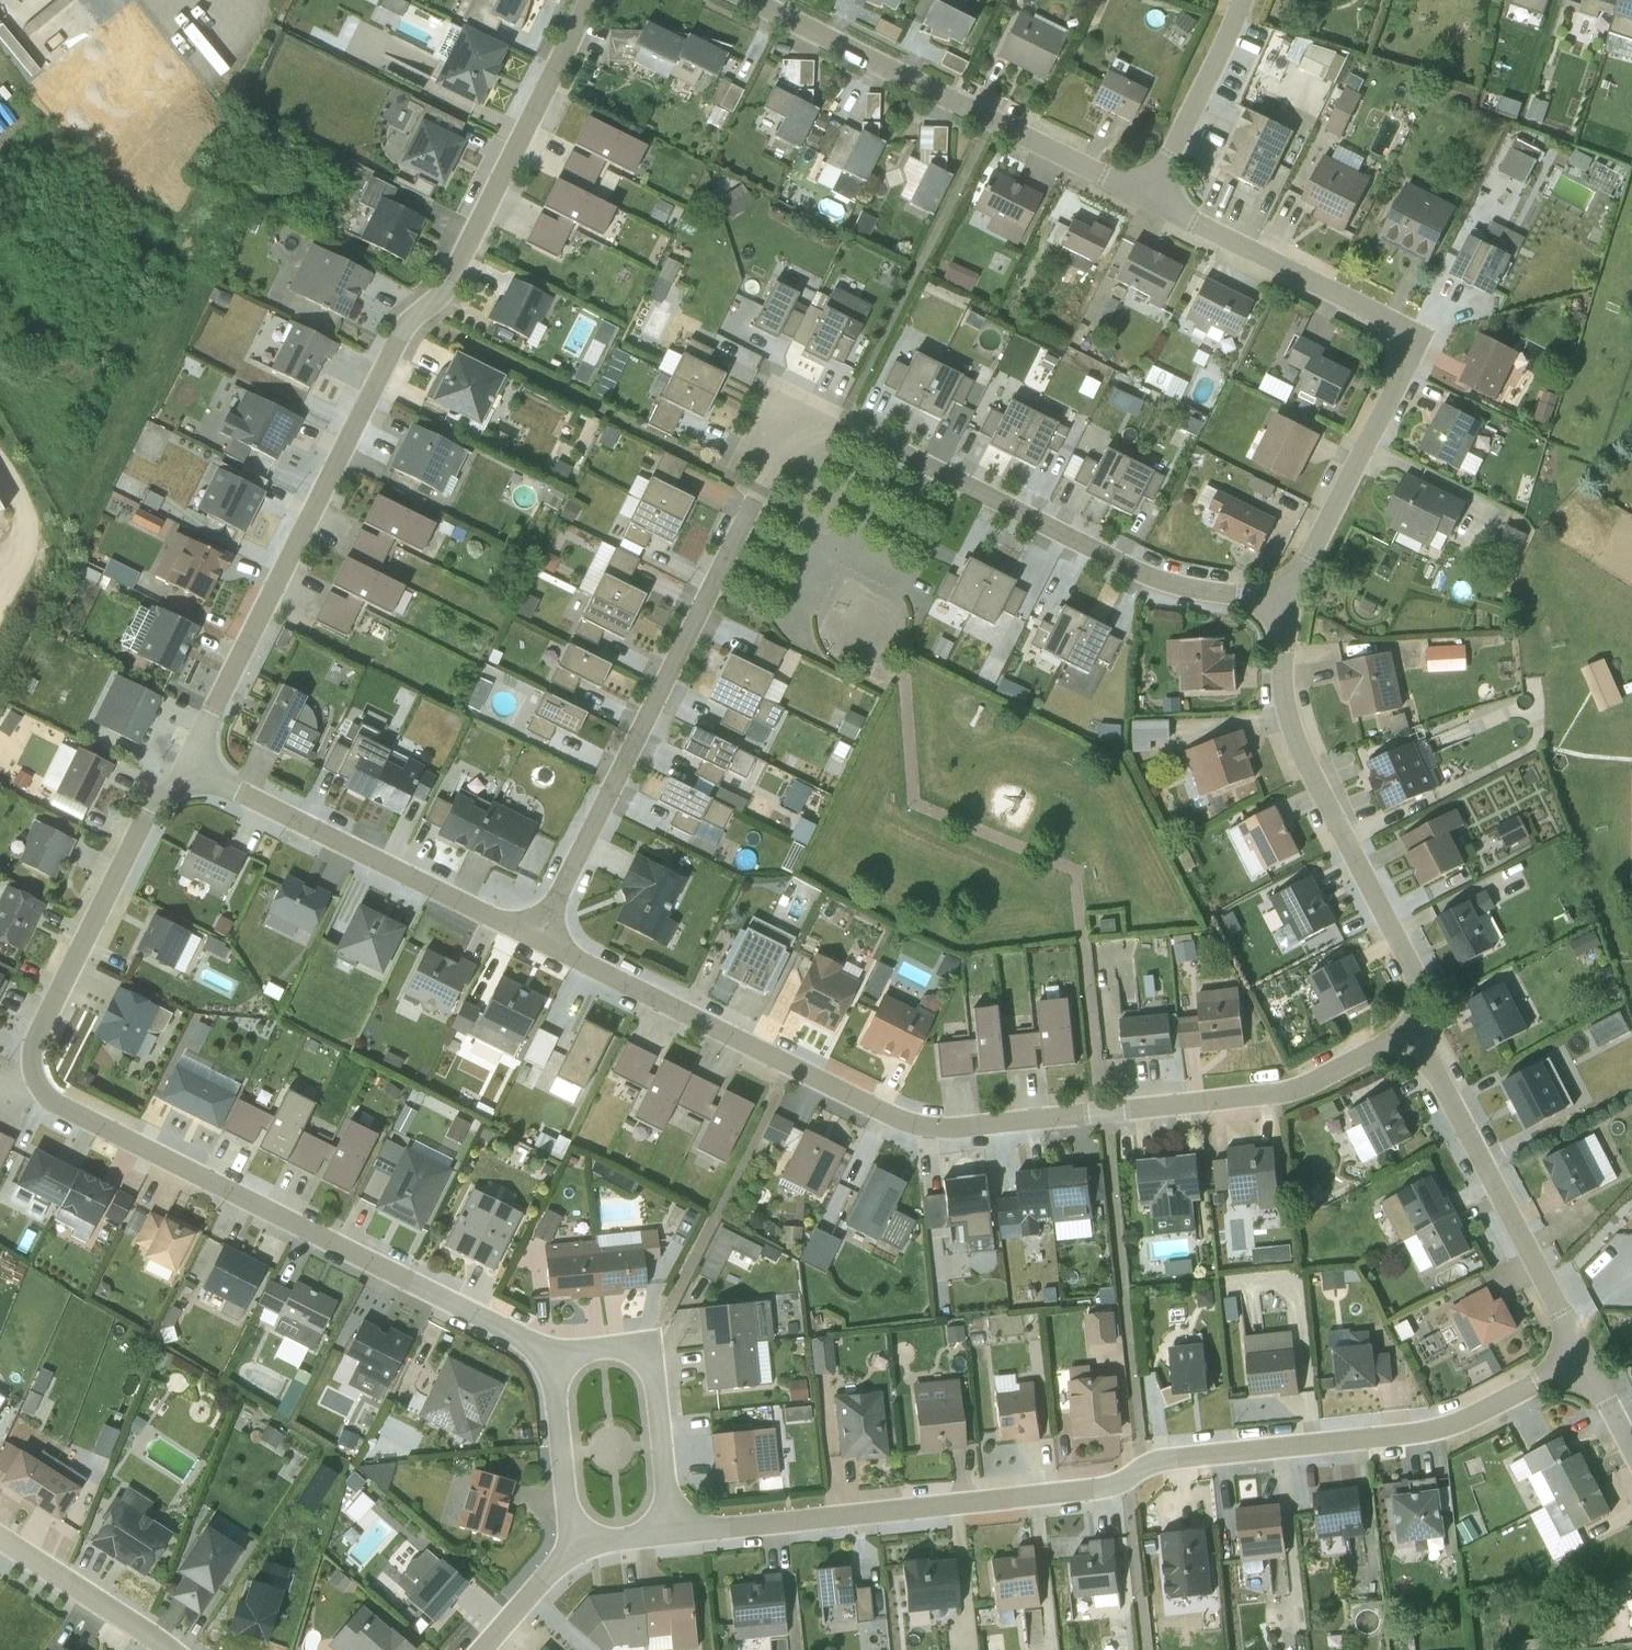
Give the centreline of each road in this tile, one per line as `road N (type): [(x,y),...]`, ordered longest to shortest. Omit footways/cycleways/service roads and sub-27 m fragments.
road 1 (residential): [(1288,603),(1152,579),(800,404),(532,937)]
road 2 (residential): [(198,764),(154,800),(33,1034),(28,1065),(36,1085),(51,1100),(552,1358)]
road 3 (residential): [(670,1531),(1104,1488),(1159,1457),(1429,1432),(1468,1421),(1582,1356)]
road 4 (residential): [(532,937),(920,1124),(1297,1089),(1412,1028)]
road 5 (residential): [(198,764),(198,739),(411,317),(437,297),(590,0)]
road 6 (residential): [(1288,603),(1417,334),(1149,198)]
road 7 (residential): [(1412,1028),(1415,973),(1289,711),(1282,642),(1288,603)]
road 8 (residential): [(1149,198),(750,0)]
road 9 (residential): [(198,764),(214,780),(532,937)]
road 10 (residential): [(1582,1356),(1412,1028)]
road 11 (residential): [(552,1358),(649,1348),(670,1531)]
road 12 (residential): [(1240,0),(1149,198)]
road 13 (residential): [(159,1649),(0,1545)]
road 14 (residential): [(570,1547),(552,1358)]
road 15 (residential): [(477,1649),(570,1547)]

